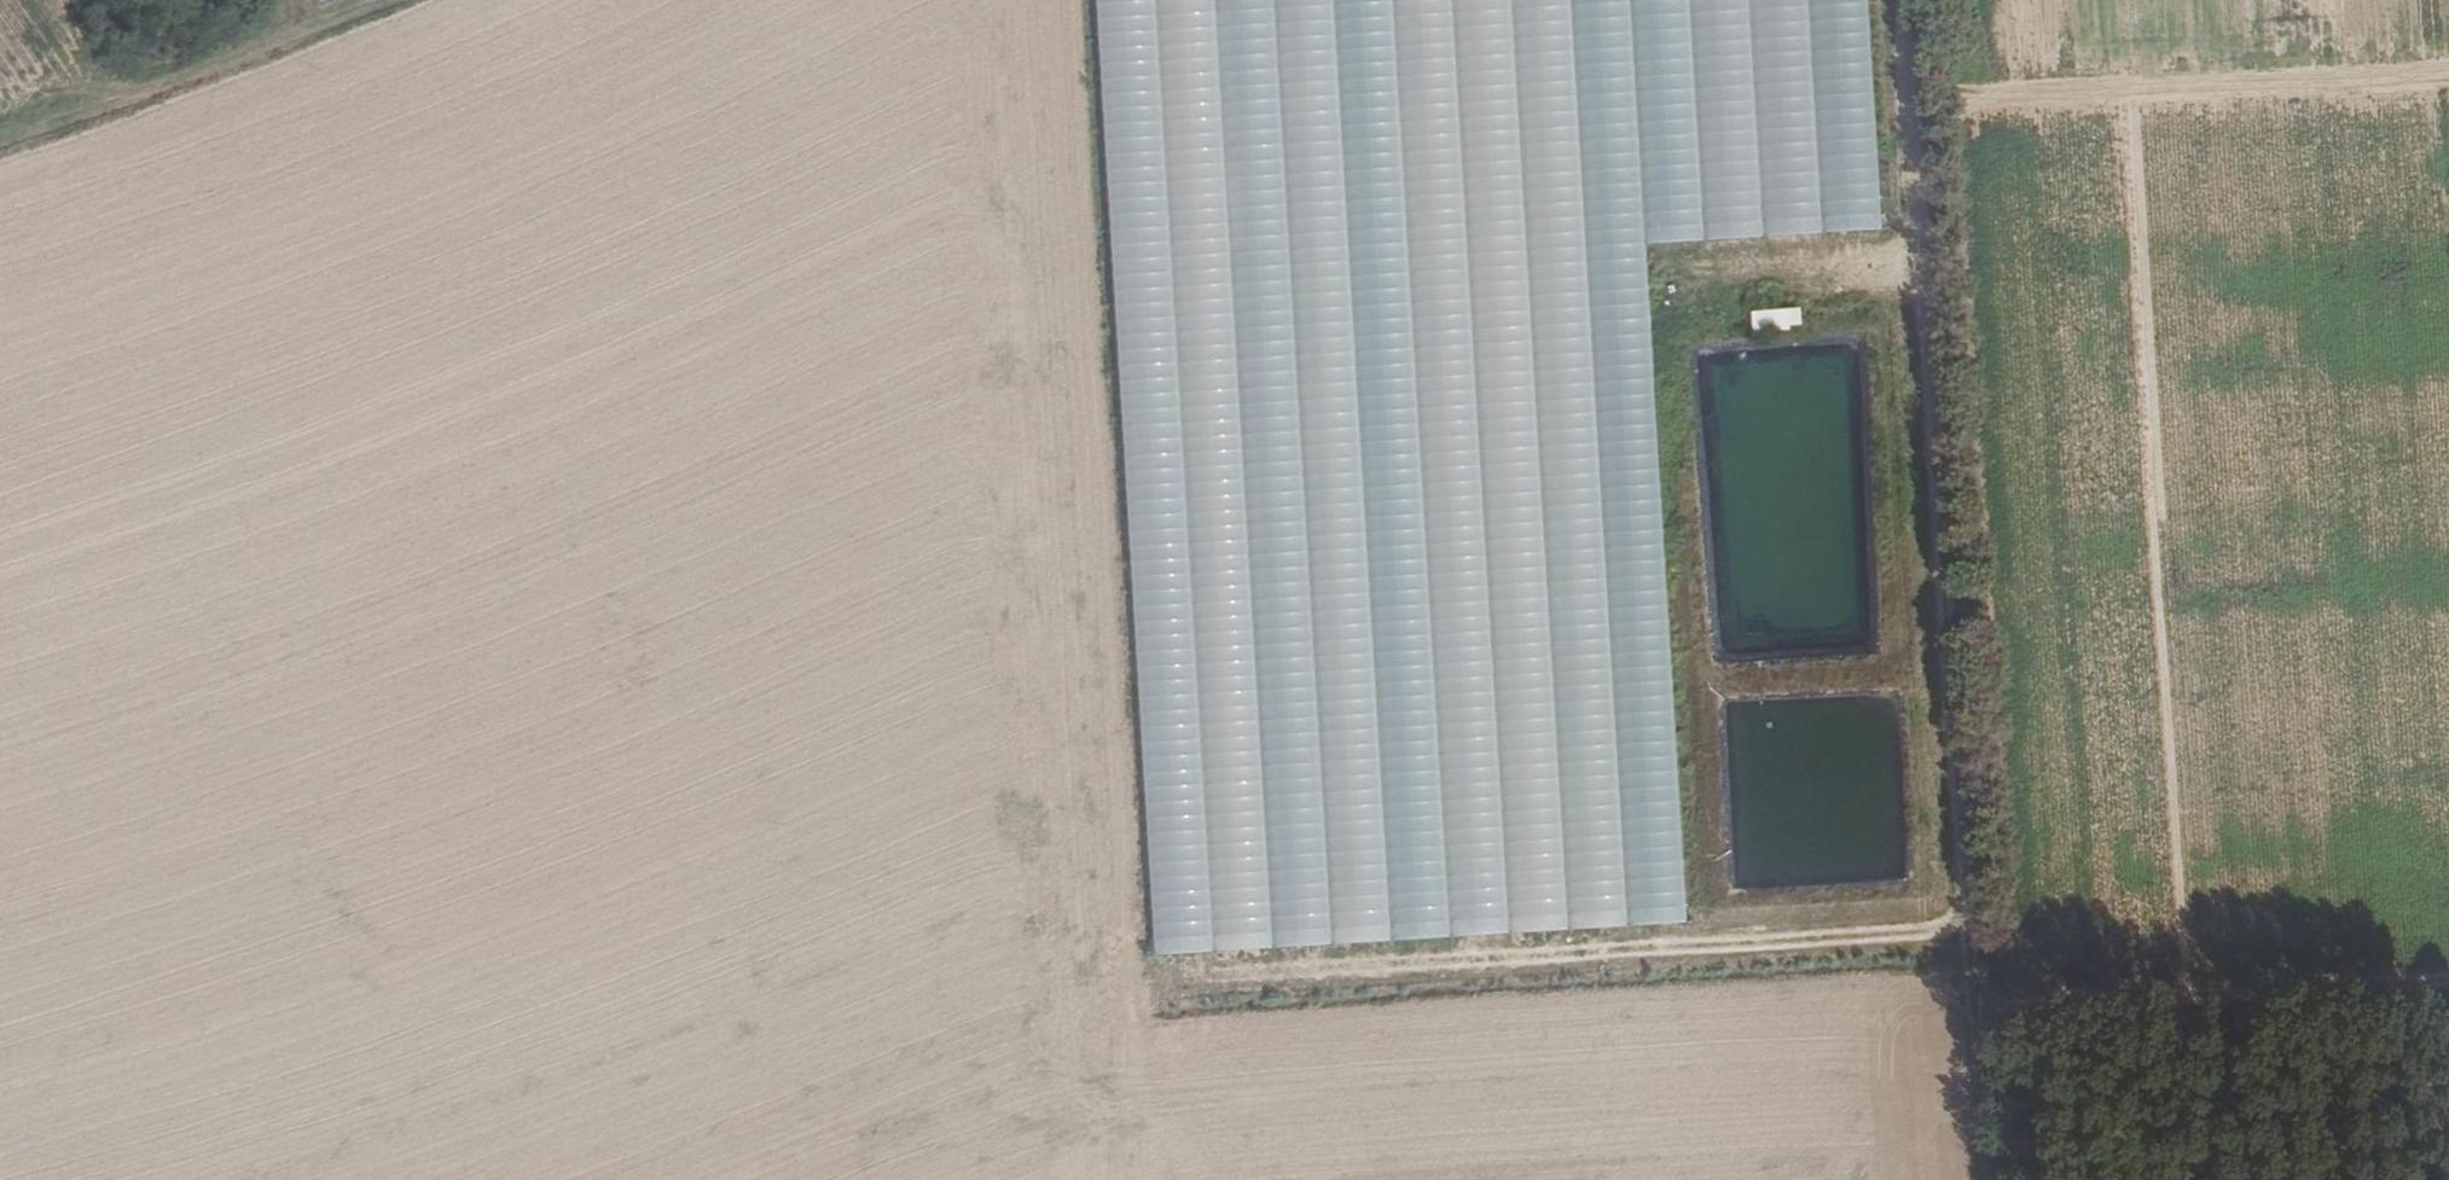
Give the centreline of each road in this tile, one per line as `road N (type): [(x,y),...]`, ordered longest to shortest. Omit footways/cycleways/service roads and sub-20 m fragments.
road 1 (track): [(1981,1179),(1901,0)]
road 2 (track): [(393,0),(256,59),(0,145)]

